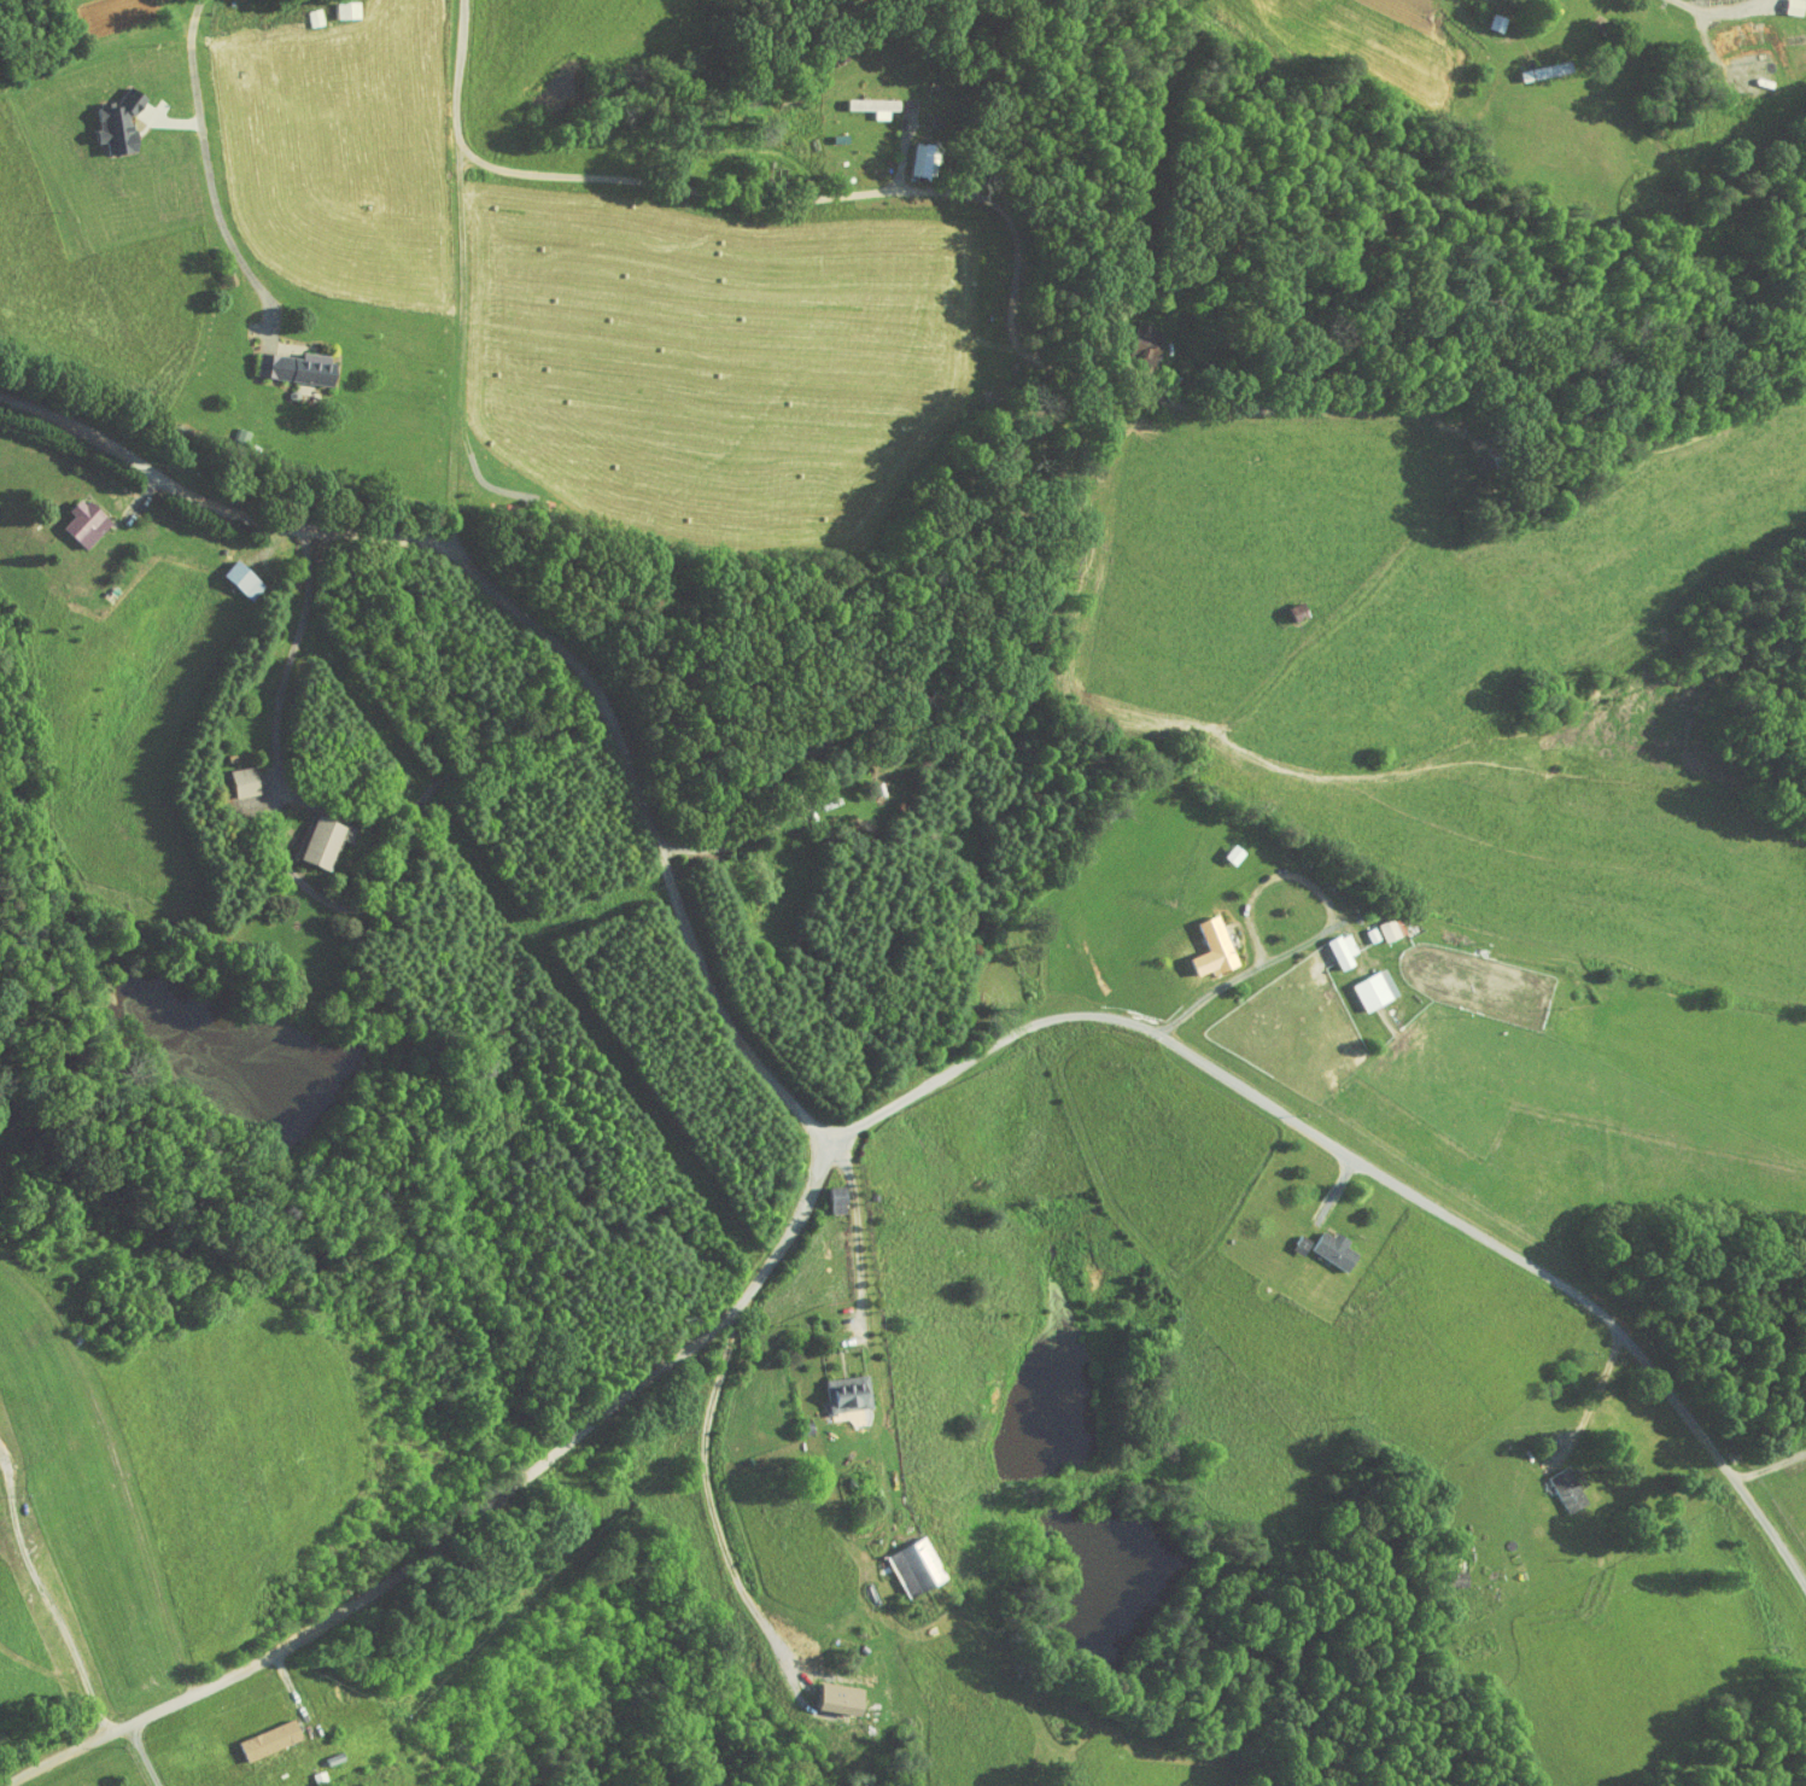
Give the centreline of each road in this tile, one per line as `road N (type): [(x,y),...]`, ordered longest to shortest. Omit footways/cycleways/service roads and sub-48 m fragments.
road 1 (residential): [(1805,1592),(1682,1411),(1611,1329),(1549,1279),(1156,1041),(1100,1023),(1034,1028),(834,1150)]
road 2 (residential): [(834,1150),(806,1219),(714,1329),(436,1548),(282,1653),(105,1726),(7,1785)]
road 3 (residential): [(450,539),(495,593),(594,679),(715,998),(737,1037),(834,1150)]
road 4 (residential): [(0,402),(86,433),(222,510),(325,535),(450,539)]
road 5 (residential): [(463,147),(466,0)]

